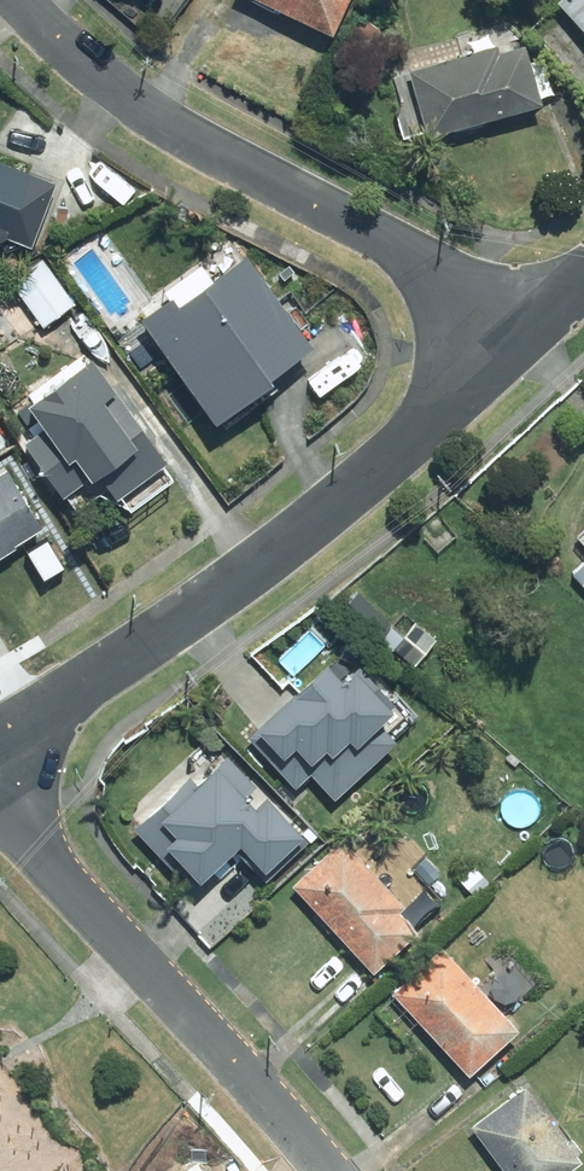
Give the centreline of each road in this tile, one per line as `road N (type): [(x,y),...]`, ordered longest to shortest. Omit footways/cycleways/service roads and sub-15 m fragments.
road 1 (residential): [(0,748),(274,550),(524,335)]
road 2 (residential): [(19,0),(108,82),(200,148),(435,268),(524,335)]
road 3 (residential): [(0,793),(67,882),(326,1170)]

